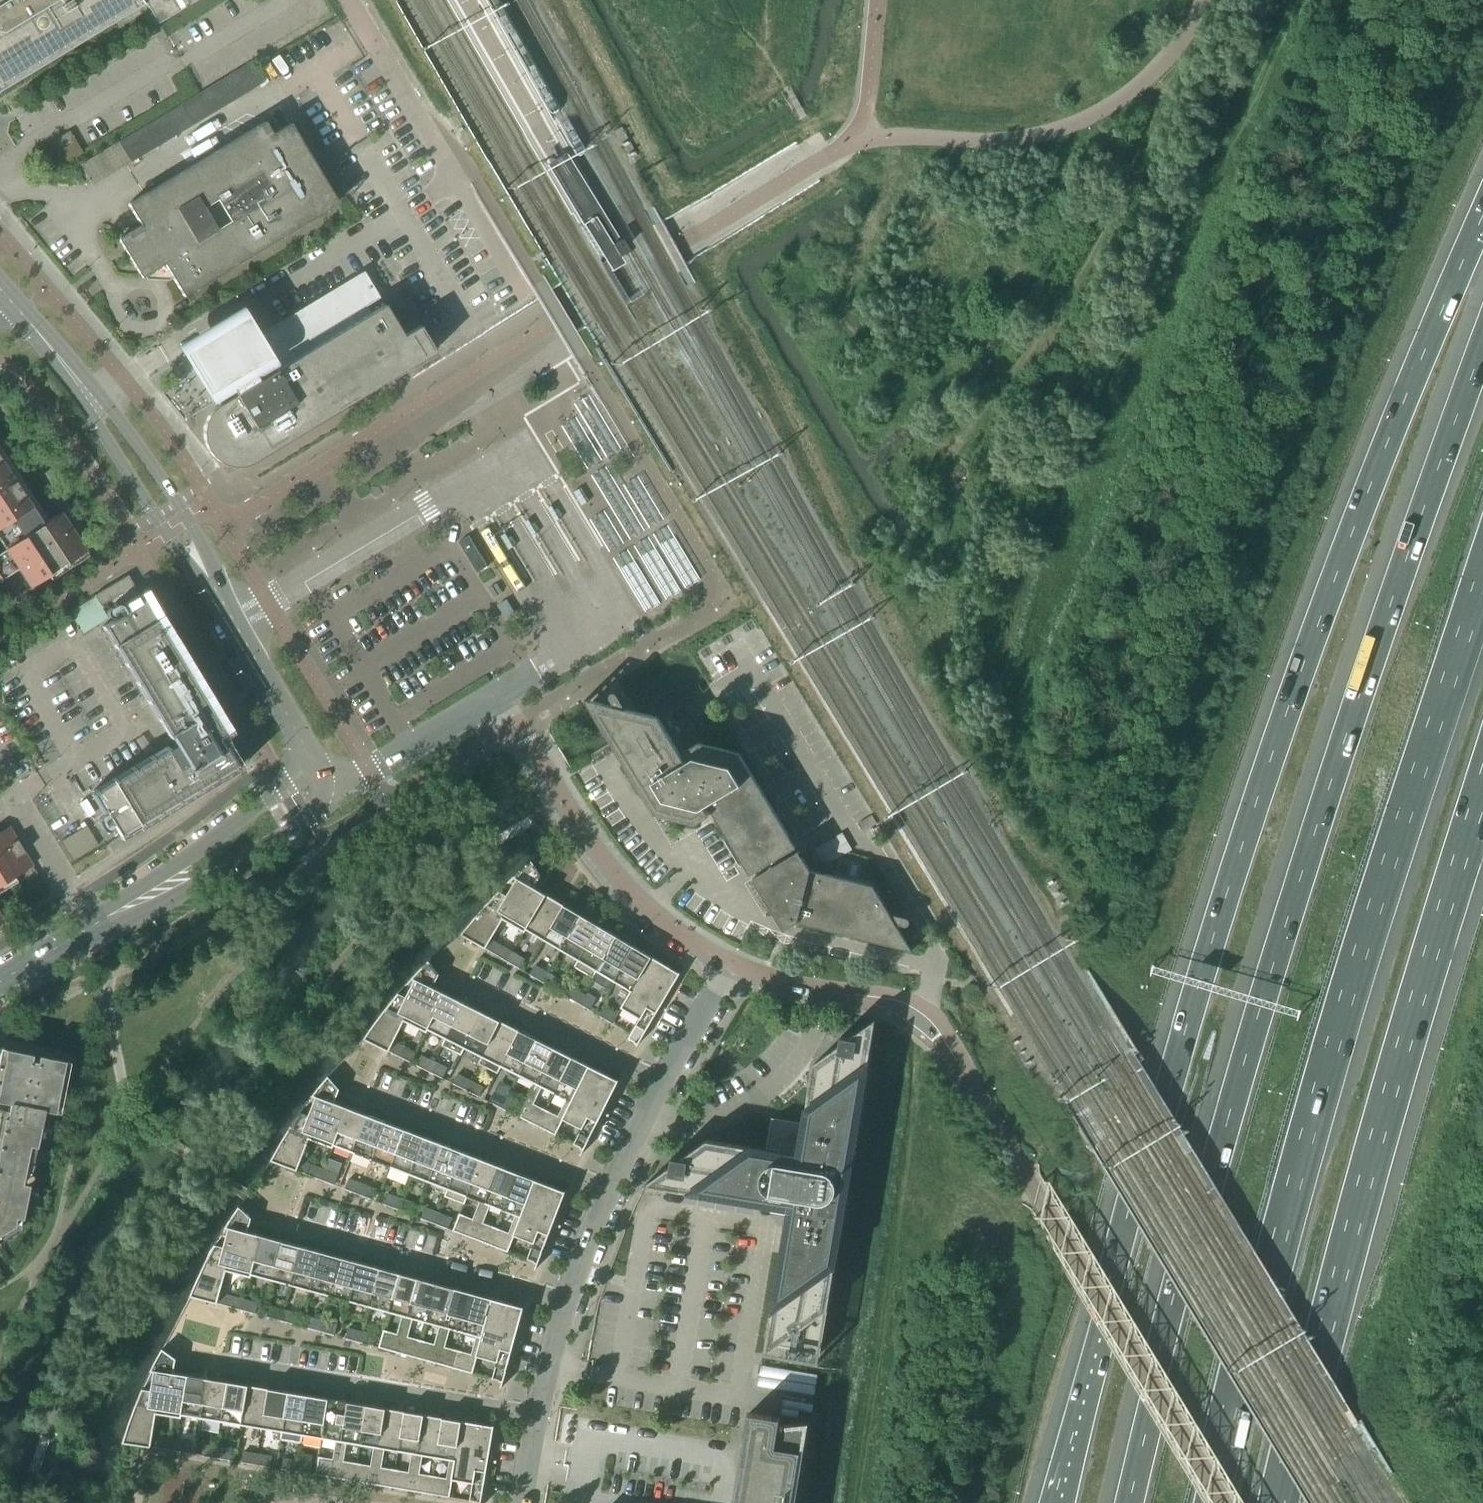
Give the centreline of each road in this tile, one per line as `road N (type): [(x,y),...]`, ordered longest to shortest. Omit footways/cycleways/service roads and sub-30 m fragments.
road 1 (motorway): [(1482,217),(1350,537),(1226,896),(1061,1502)]
road 2 (motorway): [(1482,346),(1391,602),(1215,1153),(1160,1345),(1127,1502)]
road 3 (motorway): [(1214,1502),(1335,1041),(1482,581)]
road 4 (motorway): [(1284,1502),(1403,1049),(1482,788)]
road 5 (unclassified): [(1036,1195),(964,1069),(919,1015),(891,1001),(794,986),(729,964)]
road 6 (unclassified): [(1036,1195),(1222,1502)]
road 7 (residential): [(729,964),(648,910),(603,859),(502,697)]
road 8 (residential): [(539,1417),(226,1362)]
road 9 (residential): [(566,1299),(299,1227)]
road 10 (tertiary): [(318,770),(96,925)]
road 11 (tertiary): [(96,925),(166,900),(304,817),(322,787)]
road 12 (tertiary): [(234,622),(188,518),(93,399)]
road 13 (tertiary): [(93,399),(122,465),(234,622)]
road 14 (residential): [(608,1187),(373,1100)]
road 15 (residential): [(662,1083),(471,984)]
road 16 (residential): [(454,177),(352,0)]
road 17 (residential): [(502,697),(371,775),(322,787)]
road 18 (residential): [(96,925),(73,901),(0,763)]
road 19 (residential): [(647,0),(675,49),(701,52),(758,26),(765,0)]
road 20 (tertiary): [(234,622),(318,770)]
road 21 (residential): [(662,1083),(729,964)]
road 22 (residential): [(539,1417),(566,1299)]
road 23 (tertiary): [(93,399),(15,307)]

